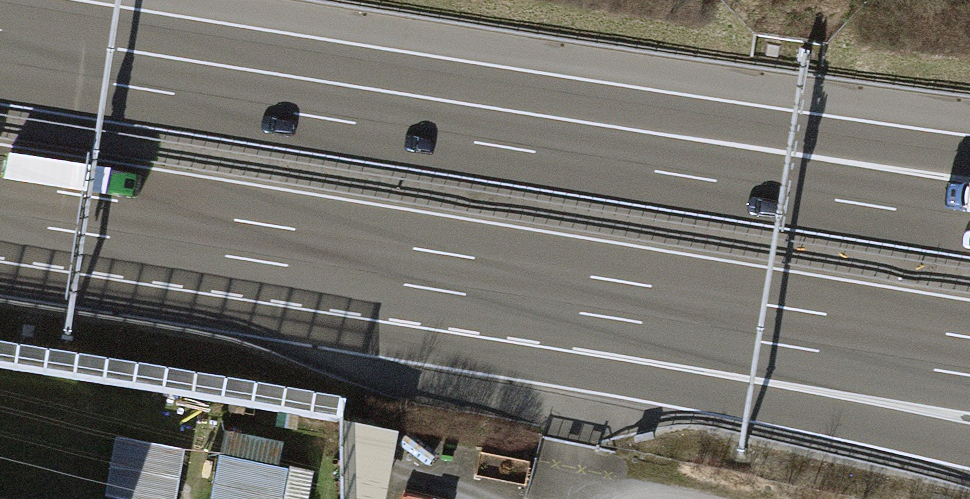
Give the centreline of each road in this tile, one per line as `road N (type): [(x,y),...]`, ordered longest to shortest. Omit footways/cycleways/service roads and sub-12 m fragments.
road 1 (motorway): [(656,150),(0,46)]
road 2 (motorway): [(0,201),(581,293)]
road 3 (motorway): [(581,293),(933,439),(969,447)]
road 4 (motorway): [(581,293),(969,357)]
road 5 (motorway): [(969,218),(656,150)]
road 6 (motorway): [(969,171),(656,150)]

